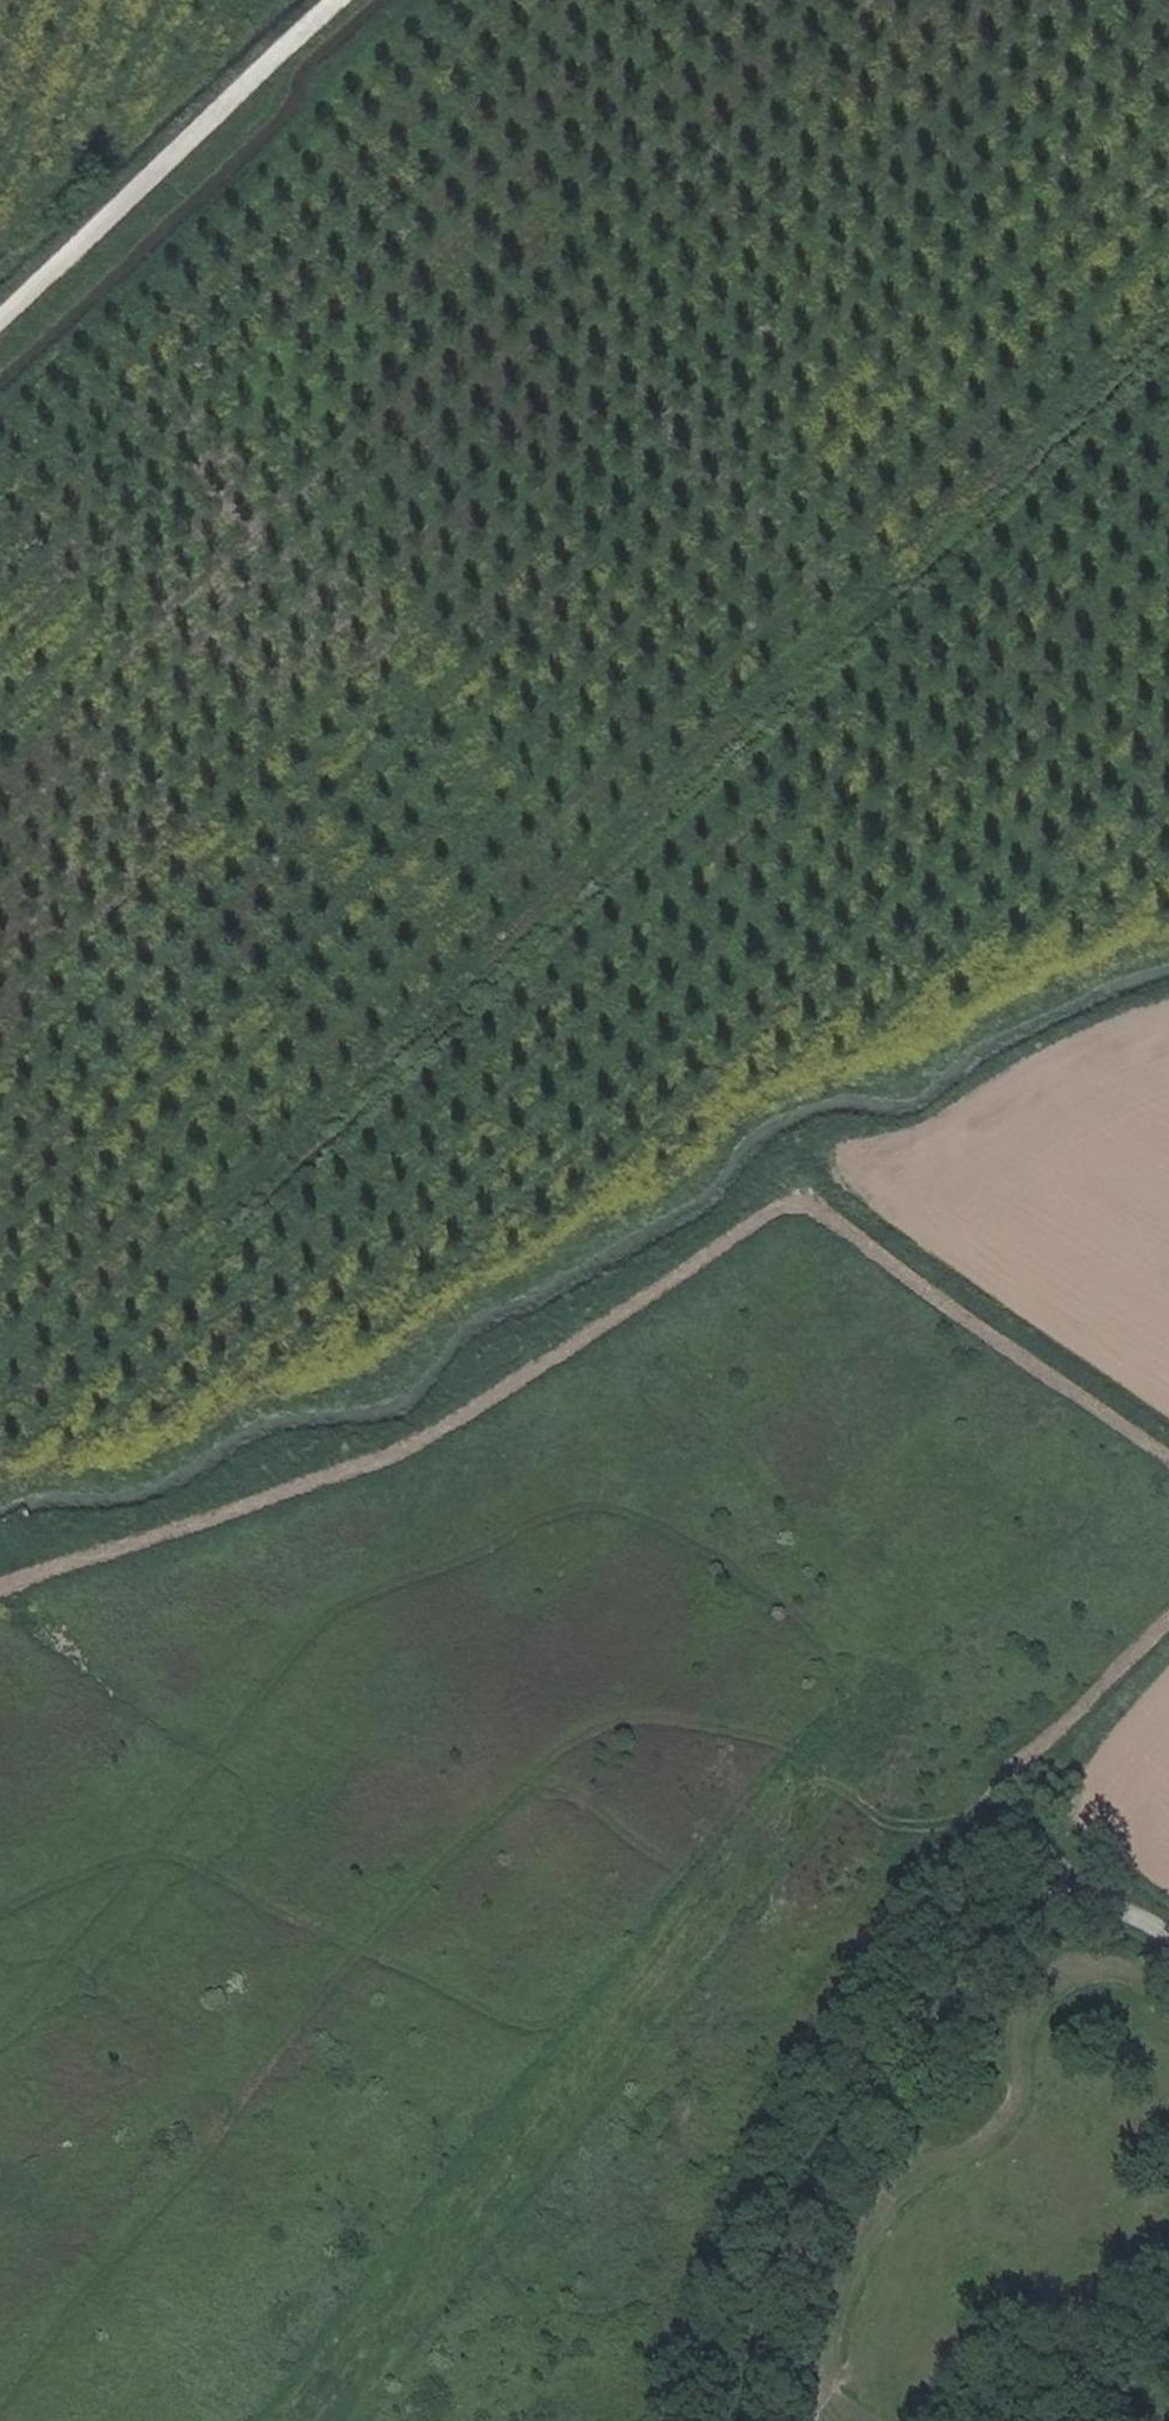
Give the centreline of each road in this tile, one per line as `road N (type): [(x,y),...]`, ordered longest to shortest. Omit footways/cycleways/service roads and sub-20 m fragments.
road 1 (unclassified): [(1168,1938),(1127,1909),(1083,1903),(1032,1928),(892,2074),(815,2191),(767,2326),(746,2420)]
road 2 (unclassified): [(337,0),(0,316)]

